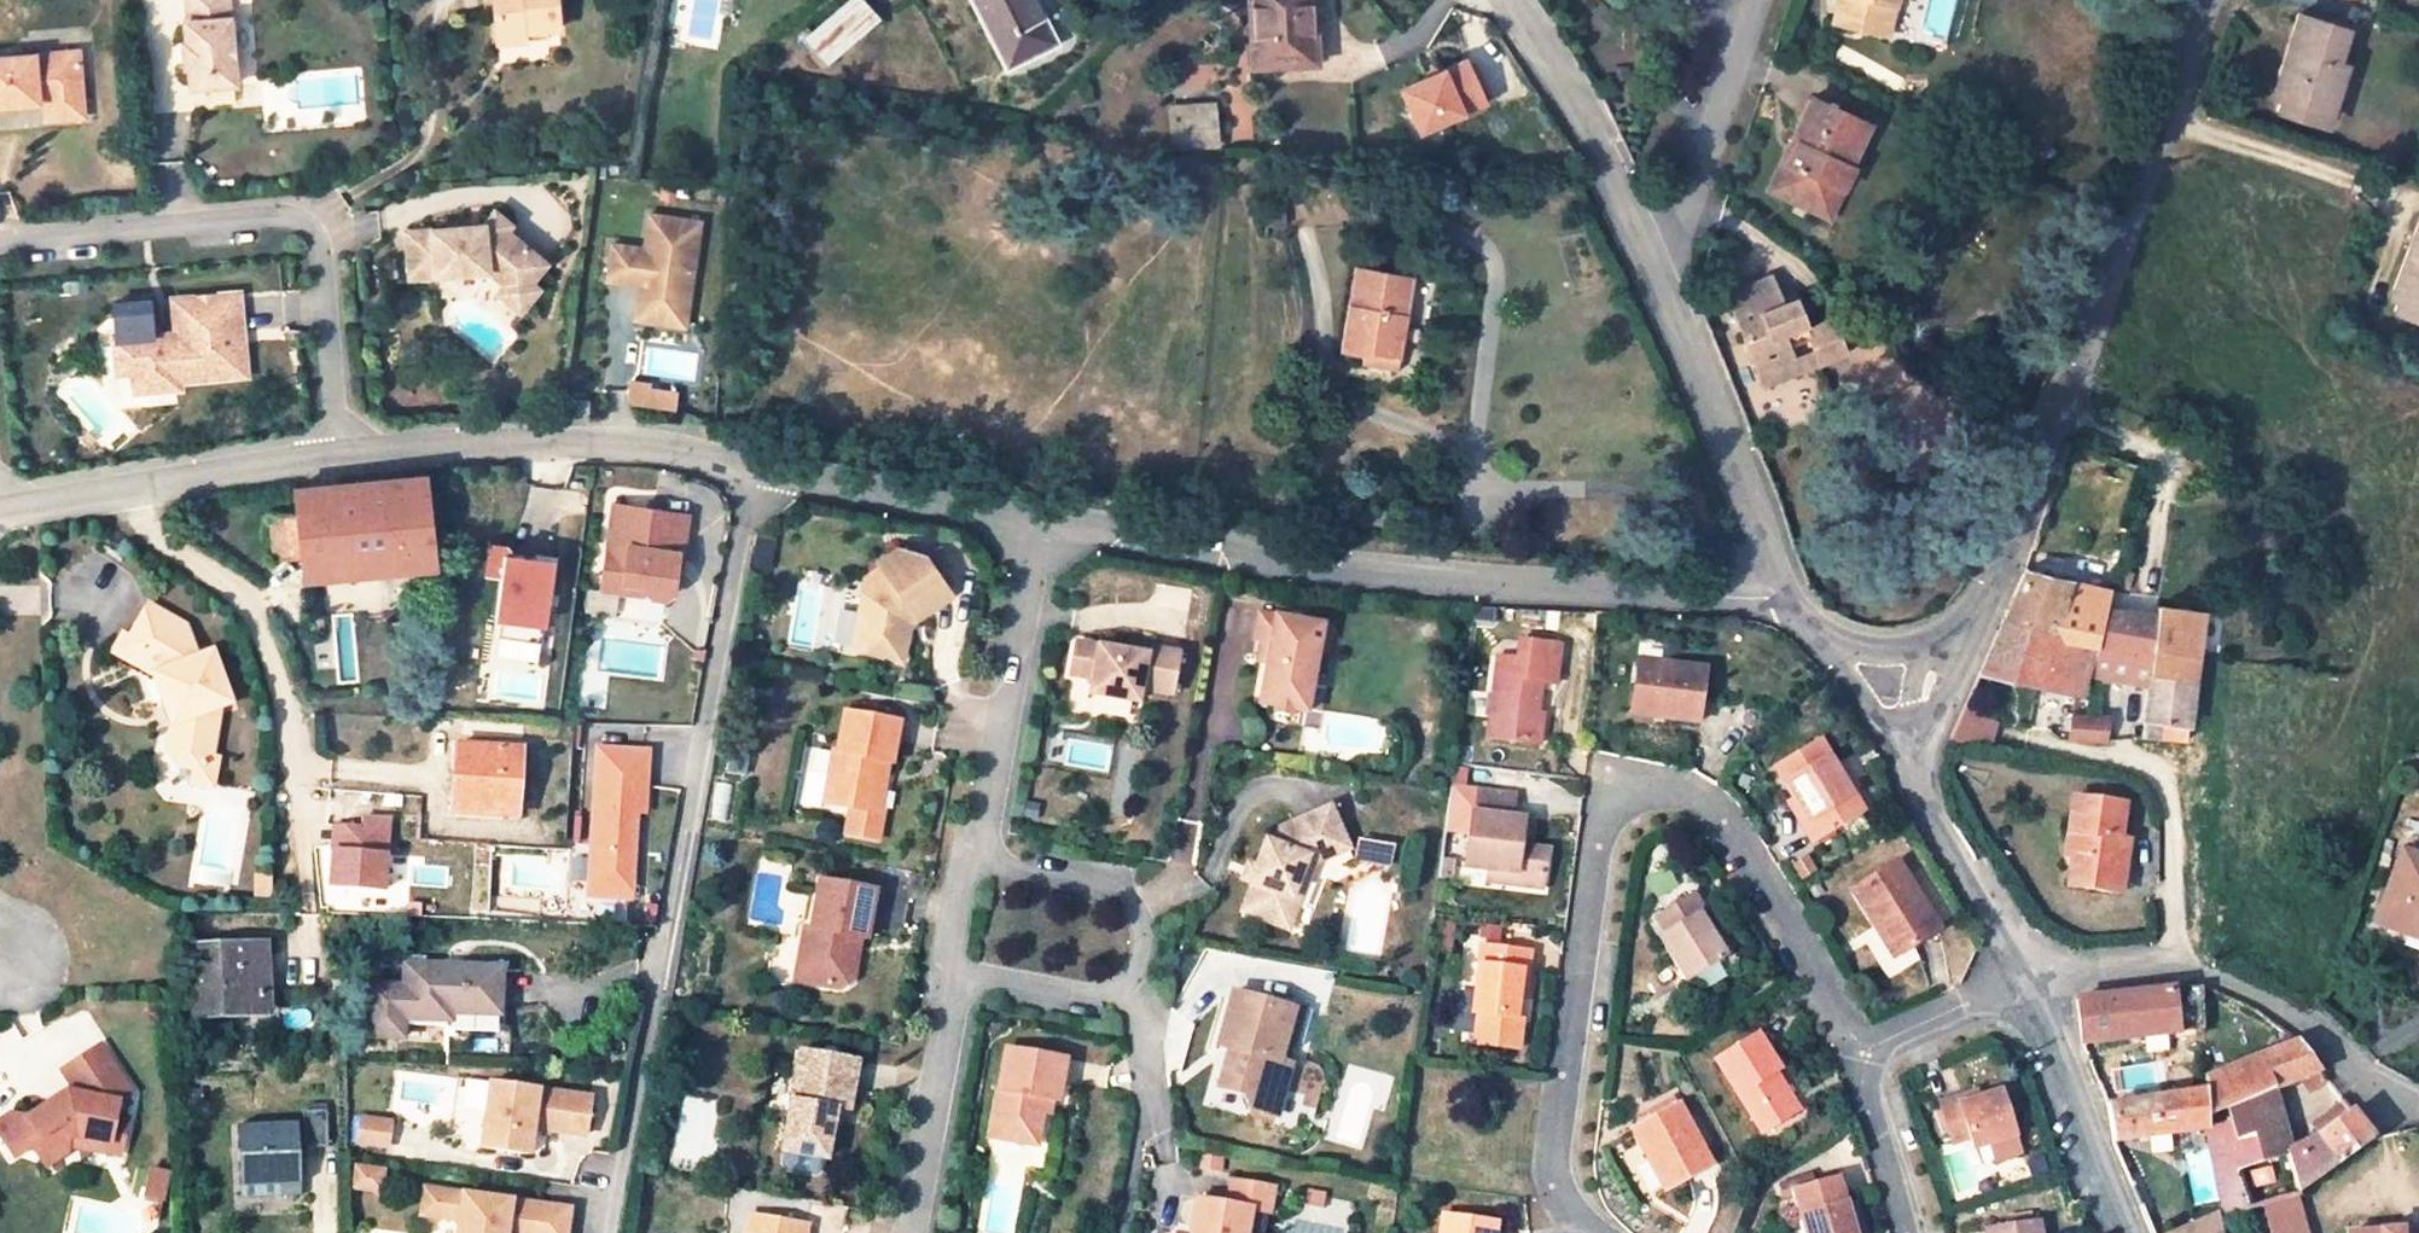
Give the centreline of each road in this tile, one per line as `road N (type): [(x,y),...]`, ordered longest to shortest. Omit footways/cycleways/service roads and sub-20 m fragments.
road 1 (residential): [(1854,1050),(1717,806),(1657,787),(1603,812),(1554,1165),(1571,1215),(1587,1232)]
road 2 (residential): [(1899,755),(1959,648),(2074,364),(2200,0)]
road 3 (residential): [(758,472),(612,1232)]
road 4 (residential): [(1790,604),(1402,573),(1039,519)]
road 5 (residential): [(339,460),(315,241),(285,215),(0,242)]
road 6 (residential): [(2022,973),(2169,963),(2302,1023),(2368,1092),(2418,1108)]
road 7 (residential): [(954,974),(1094,998),(1139,963),(1143,937),(1130,901),(1105,886),(974,861)]
road 8 (residential): [(758,472),(554,441),(339,460)]
road 9 (residential): [(1790,604),(1657,268)]
road 10 (residential): [(1039,519),(974,861)]
road 11 (residential): [(339,460),(0,513)]
road 12 (residential): [(1657,268),(1584,127),(1501,0)]
road 13 (residential): [(1759,0),(1699,195),(1657,268)]
road 14 (residential): [(1039,519),(758,472)]
road 15 (residential): [(2131,1232),(2022,973)]
road 16 (residential): [(954,974),(909,1232)]
road 17 (residential): [(2022,973),(1899,755)]
road 18 (residential): [(1907,1232),(1854,1050)]
road 19 (residential): [(1899,755),(1790,604)]
road 20 (residential): [(2022,973),(1854,1050)]

